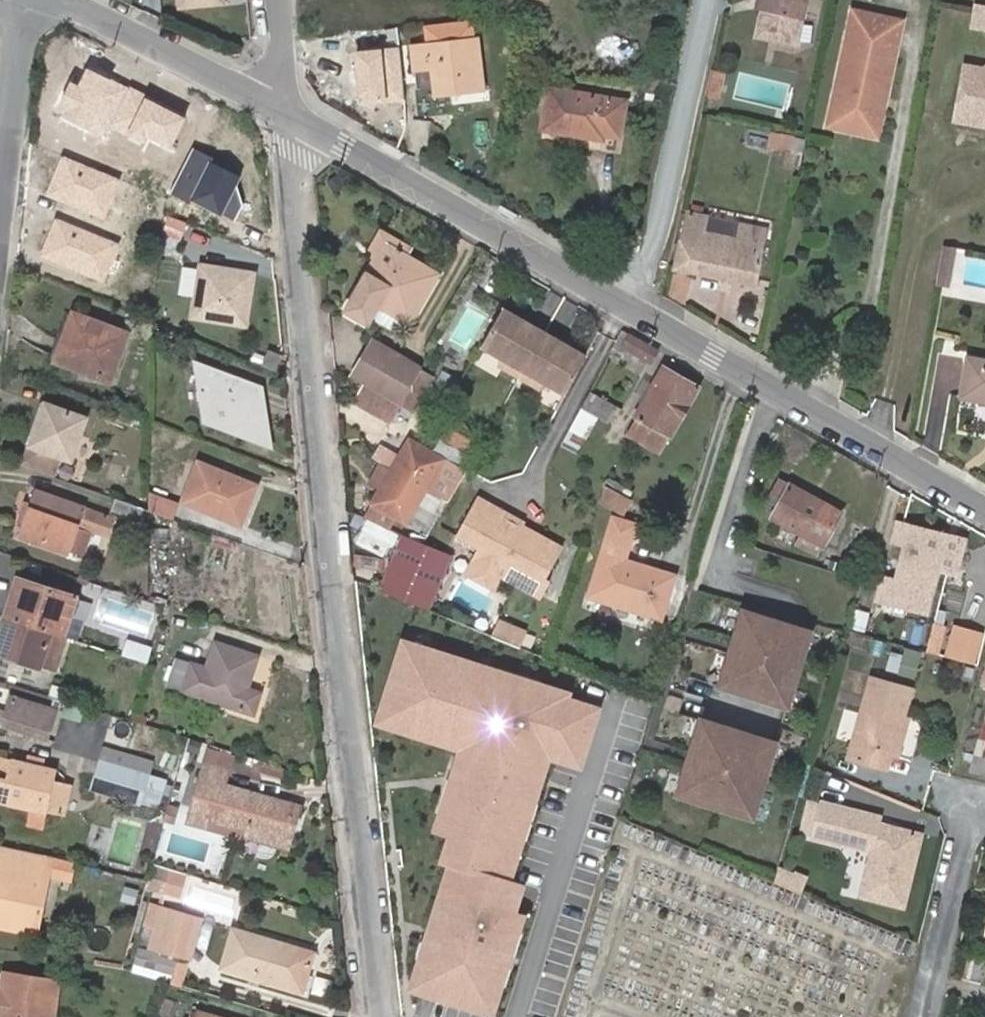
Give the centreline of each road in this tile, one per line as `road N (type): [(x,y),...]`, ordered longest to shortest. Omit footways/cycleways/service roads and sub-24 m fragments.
road 1 (residential): [(390,1016),(288,179),(294,139),(285,114)]
road 2 (residential): [(643,313),(285,114)]
road 3 (residential): [(984,509),(643,313)]
road 4 (residential): [(710,0),(643,313)]
road 5 (residential): [(285,114),(62,0)]
road 6 (residential): [(919,1016),(963,831),(984,811)]
road 7 (residential): [(0,199),(24,0)]

